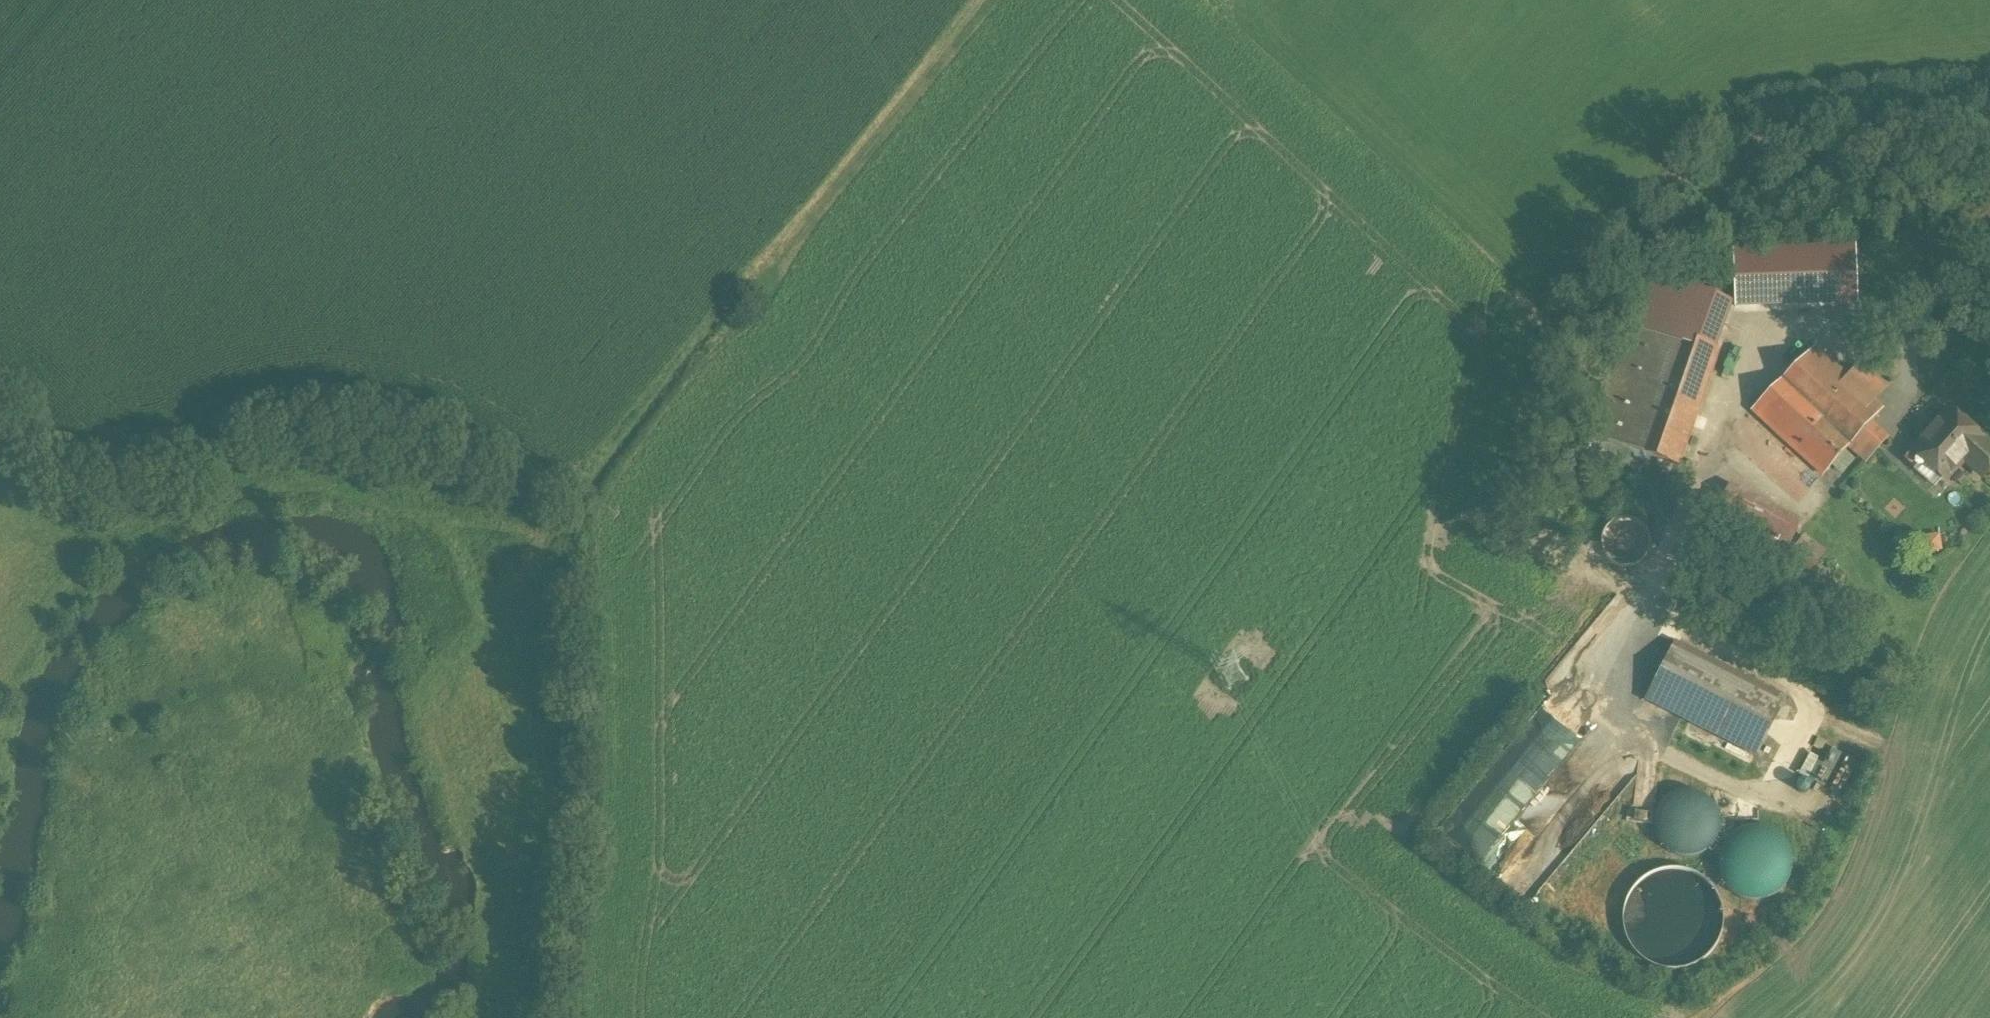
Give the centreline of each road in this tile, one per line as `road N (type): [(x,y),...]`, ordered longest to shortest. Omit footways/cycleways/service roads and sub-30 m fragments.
road 1 (track): [(988,0),(817,214),(730,303),(576,511),(539,537)]

